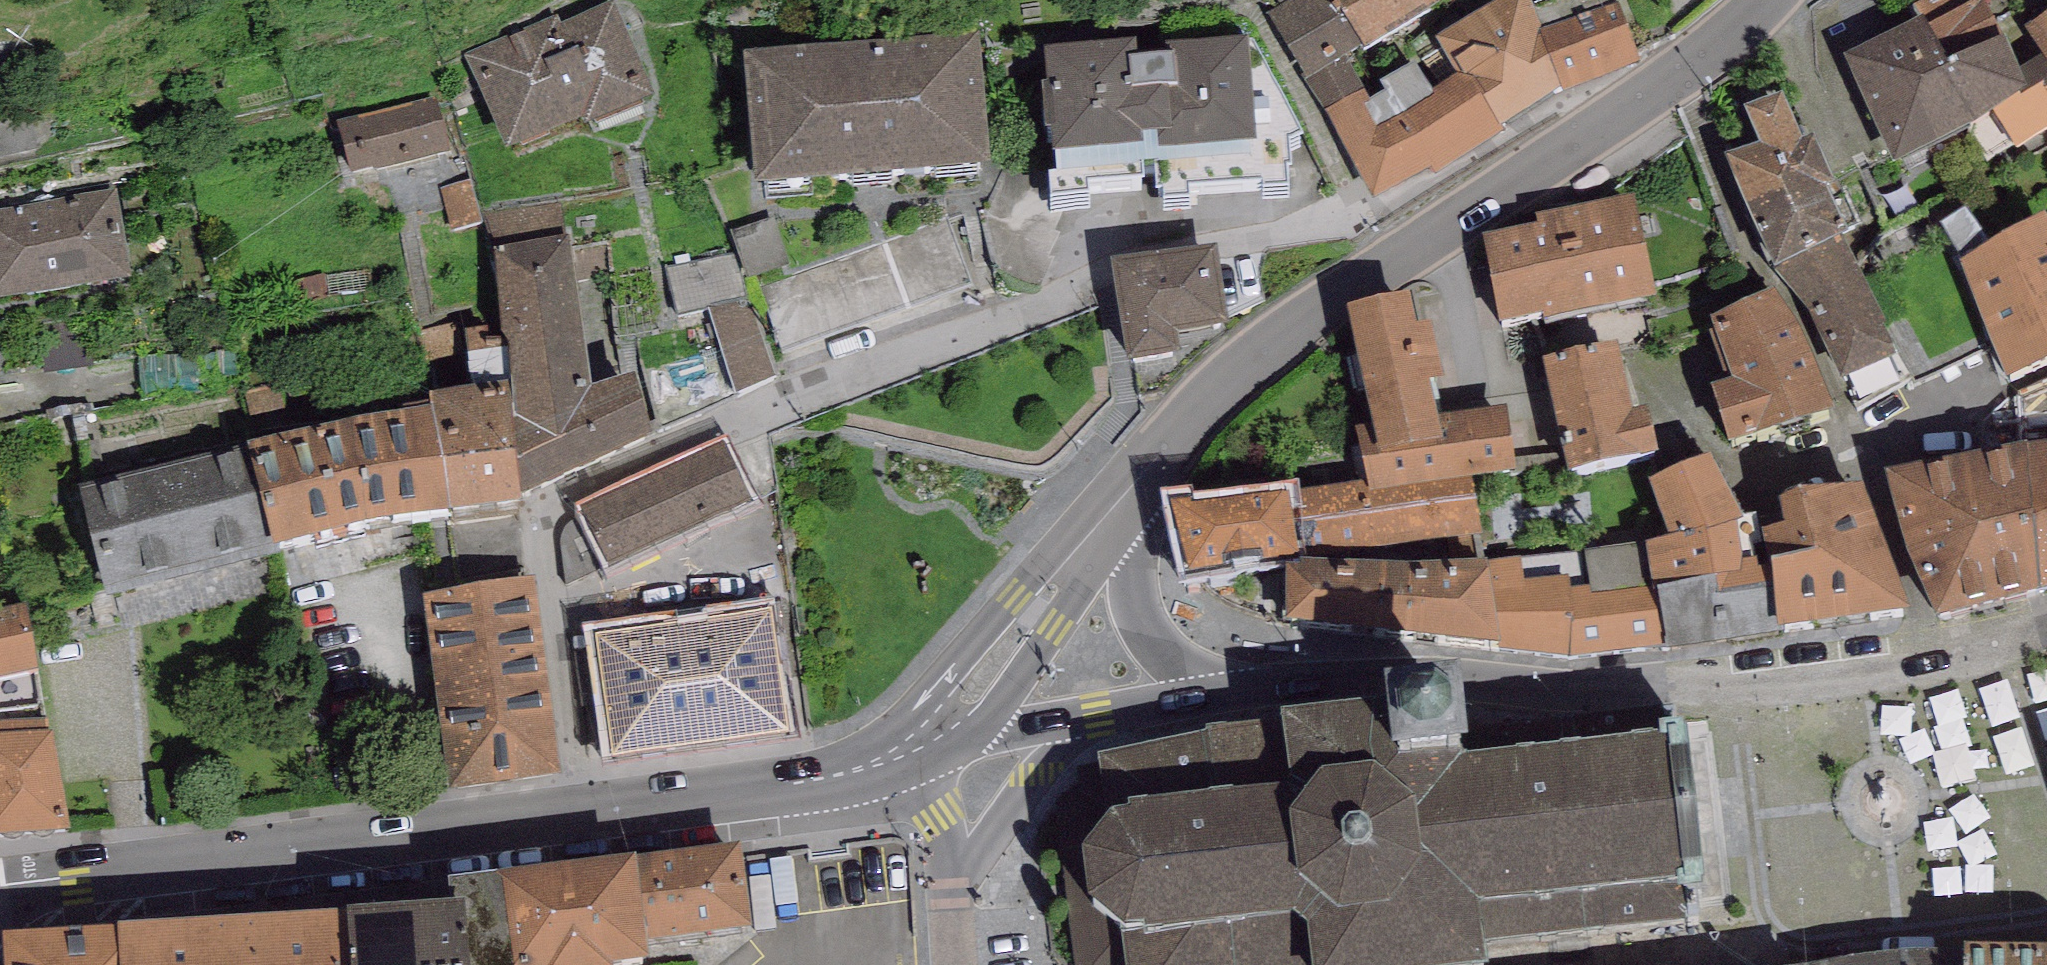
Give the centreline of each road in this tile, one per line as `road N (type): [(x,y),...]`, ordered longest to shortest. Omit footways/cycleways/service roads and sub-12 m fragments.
road 1 (trunk): [(1027,0),(933,500),(826,964)]
road 2 (secondary): [(0,888),(651,809),(852,773),(909,750)]
road 3 (secondary): [(1107,517),(1199,411),(1304,318),(1647,96),(1764,0)]
road 4 (residential): [(2046,622),(1936,654),(1676,687),(1563,689),(1458,675),(1223,697)]
road 5 (residential): [(1223,697),(1002,732),(956,711)]
road 6 (secondary): [(956,711),(1107,517)]
road 7 (residential): [(909,750),(942,820),(951,964)]
road 8 (residential): [(1223,697),(1170,655),(1147,623),(1107,517)]

